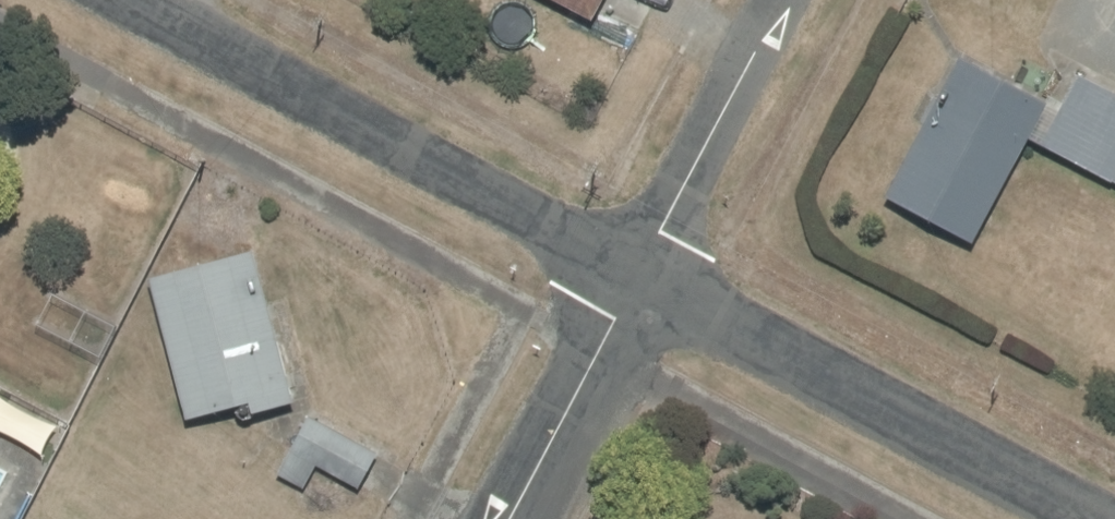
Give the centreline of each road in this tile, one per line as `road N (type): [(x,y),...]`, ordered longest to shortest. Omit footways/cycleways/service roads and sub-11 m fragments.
road 1 (residential): [(129,0),(637,277)]
road 2 (residential): [(637,277),(1093,518)]
road 3 (residential): [(637,277),(787,0)]
road 4 (residential): [(509,518),(637,277)]

